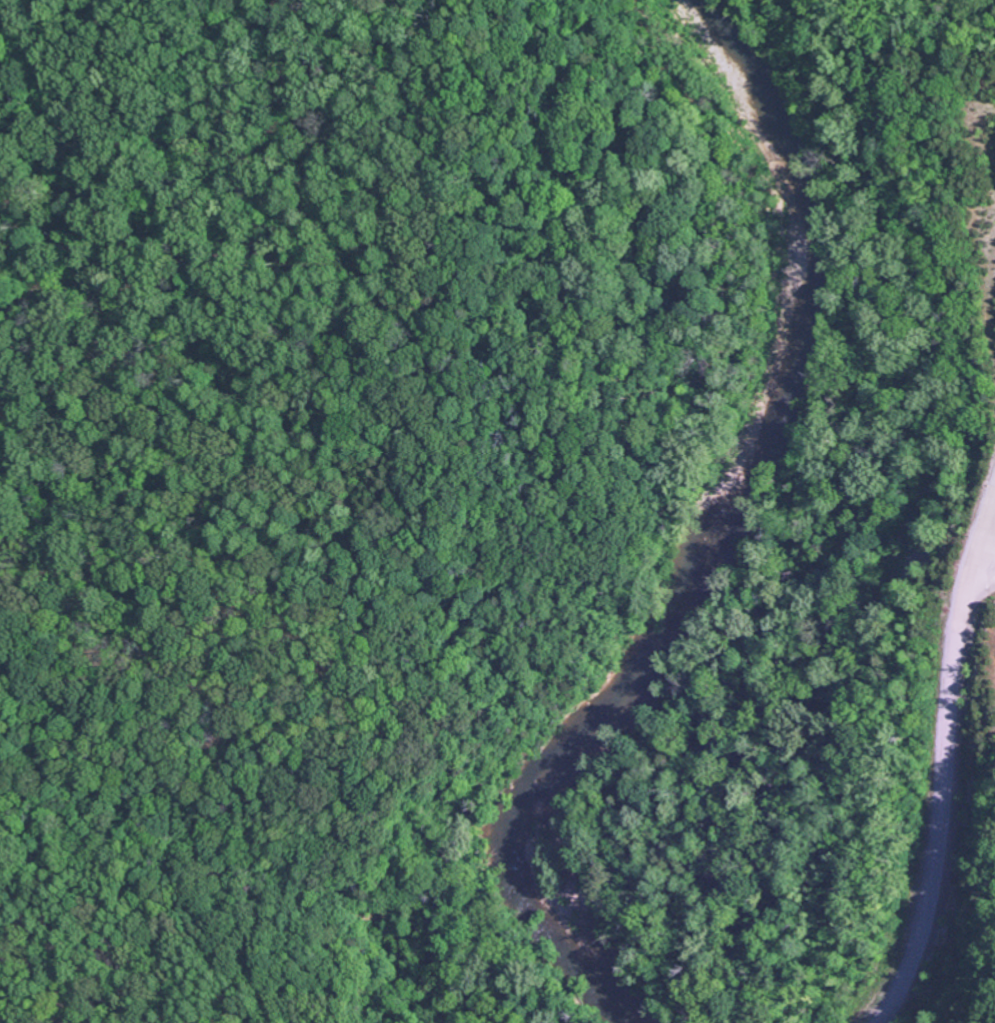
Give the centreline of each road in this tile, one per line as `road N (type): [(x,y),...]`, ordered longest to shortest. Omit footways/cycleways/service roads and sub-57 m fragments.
road 1 (residential): [(882,1022),(926,916),(960,634),(994,507)]

